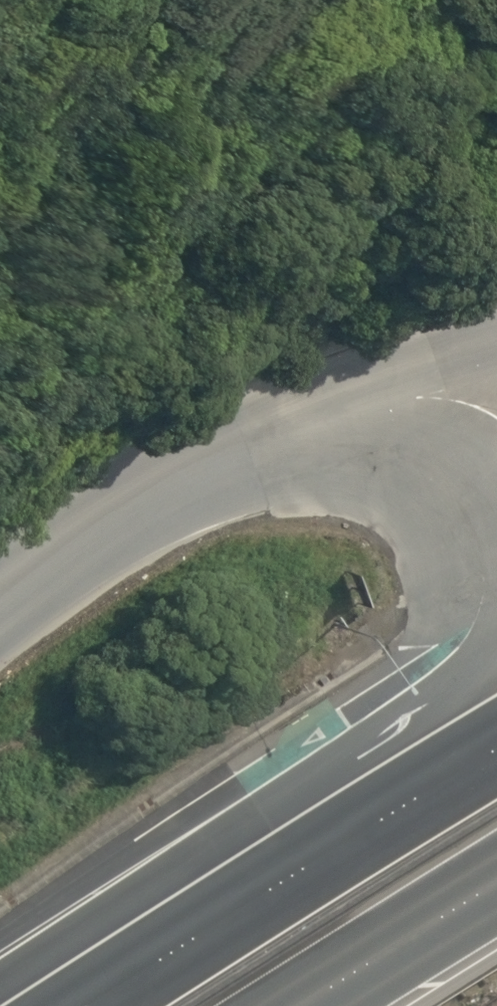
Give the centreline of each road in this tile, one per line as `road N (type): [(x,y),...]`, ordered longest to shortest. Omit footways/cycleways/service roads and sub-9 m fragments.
road 1 (trunk): [(77,1005),(429,778)]
road 2 (unclassified): [(336,407),(211,458),(105,526),(0,618)]
road 3 (trunk): [(496,892),(317,1005)]
road 4 (trunk): [(496,474),(479,450),(394,410),(336,407)]
road 5 (trunk): [(336,407),(496,362)]
road 6 (trunk): [(429,778),(496,647)]

